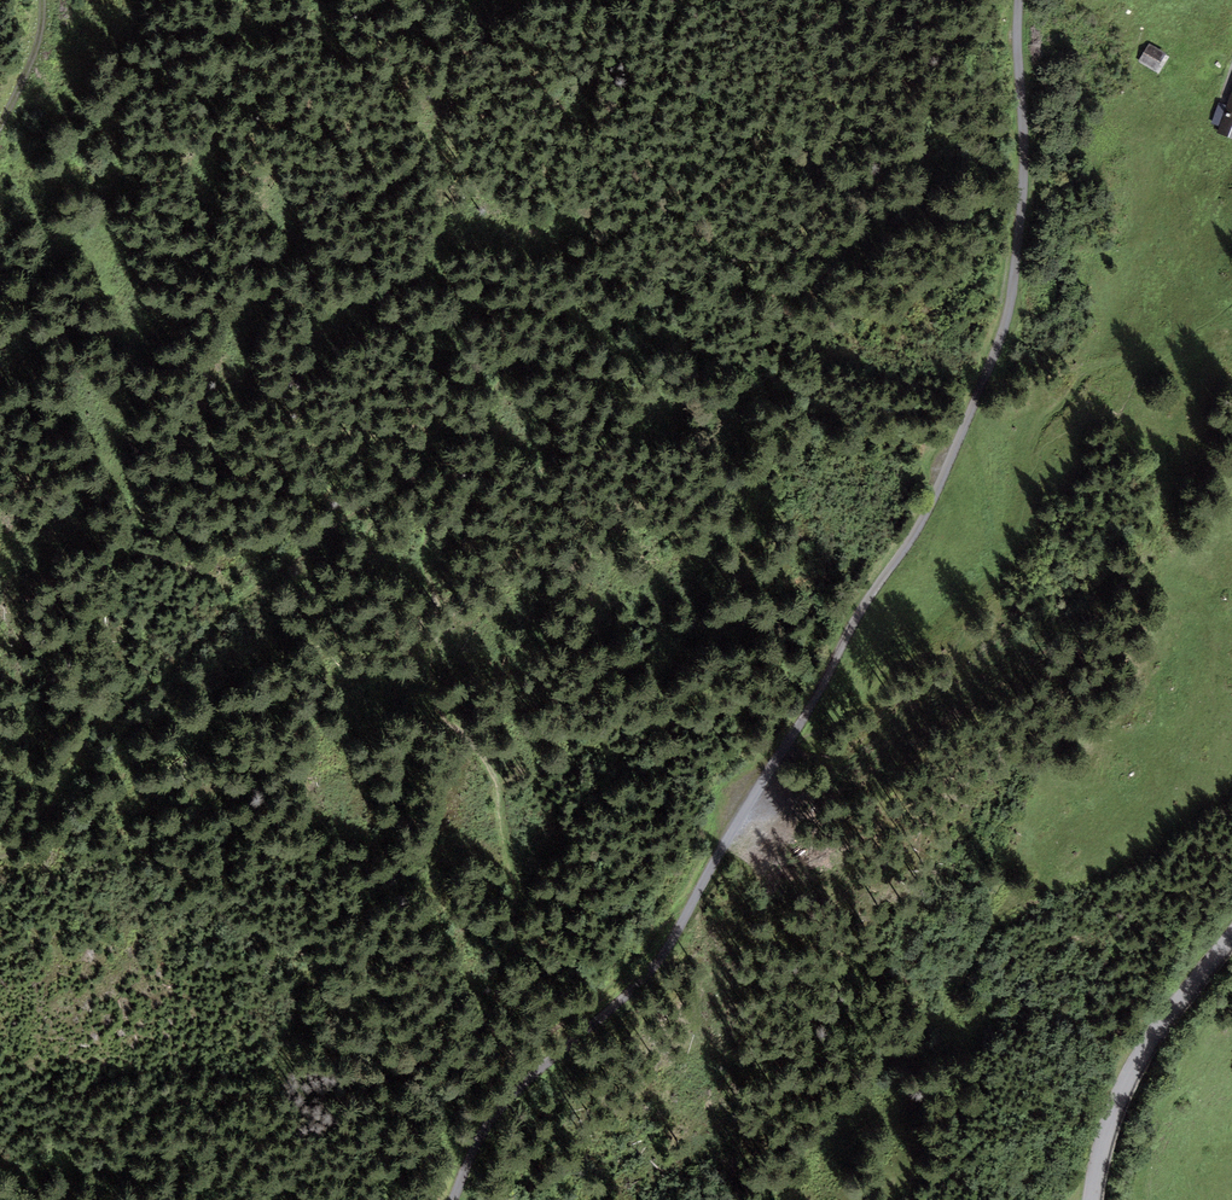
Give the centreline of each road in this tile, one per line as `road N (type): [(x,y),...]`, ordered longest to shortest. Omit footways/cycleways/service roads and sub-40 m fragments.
road 1 (unclassified): [(1020,0),(1023,171),(1007,308),(942,477),(681,925),(644,976),(515,1088),(483,1127),(450,1199)]
road 2 (track): [(0,857),(20,847),(46,815),(91,739),(237,601),(342,519),(437,472),(439,507),(427,555),(439,616),(434,698),(490,769),(519,898),(502,984),(449,1088)]
road 3 (unclassified): [(1231,936),(1131,1073),(1093,1199)]
road 4 (track): [(993,579),(967,416)]
road 5 (track): [(43,0),(41,36),(0,125)]

